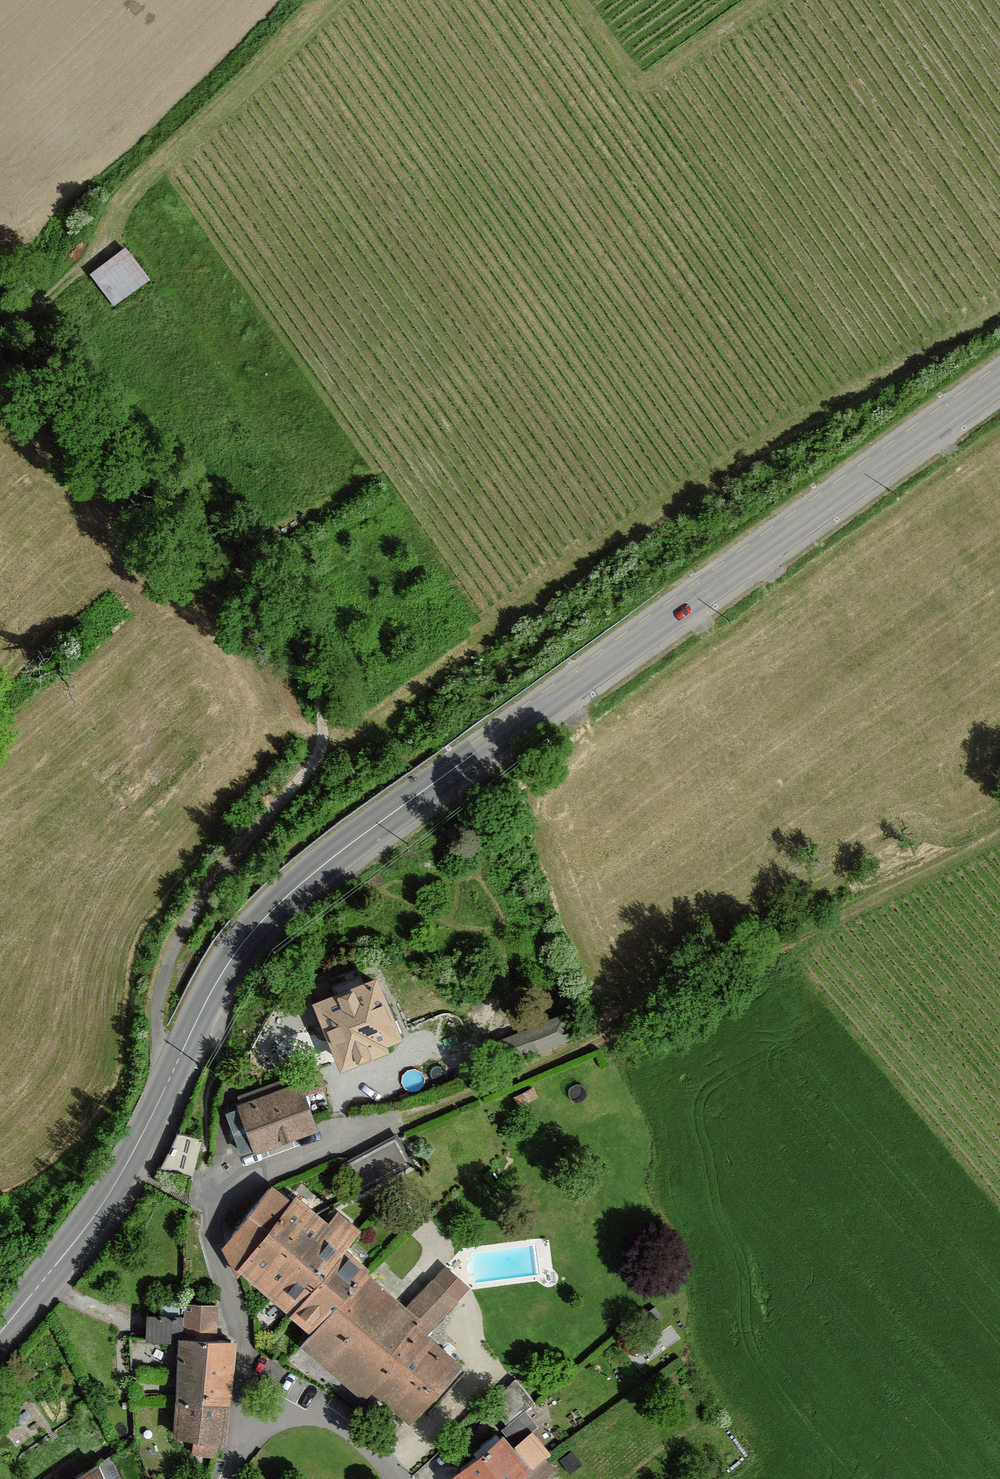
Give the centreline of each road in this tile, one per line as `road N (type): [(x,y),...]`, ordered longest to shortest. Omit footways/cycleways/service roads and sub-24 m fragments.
road 1 (tertiary): [(999,376),(282,901),(210,994),(99,1210),(0,1332)]
road 2 (track): [(999,833),(682,986),(582,1043),(401,1119)]
road 3 (track): [(319,751),(312,679),(274,604),(134,441),(0,318)]
road 4 (track): [(341,0),(59,297)]
road 5 (track): [(169,1079),(158,1013),(181,934),(319,751)]
road 6 (track): [(582,0),(643,93),(772,0)]
road 7 (residential): [(244,1411),(242,1325),(210,1221),(219,1199)]
road 8 (track): [(319,751),(490,632)]
road 9 (residential): [(399,1478),(330,1421),(244,1411)]

